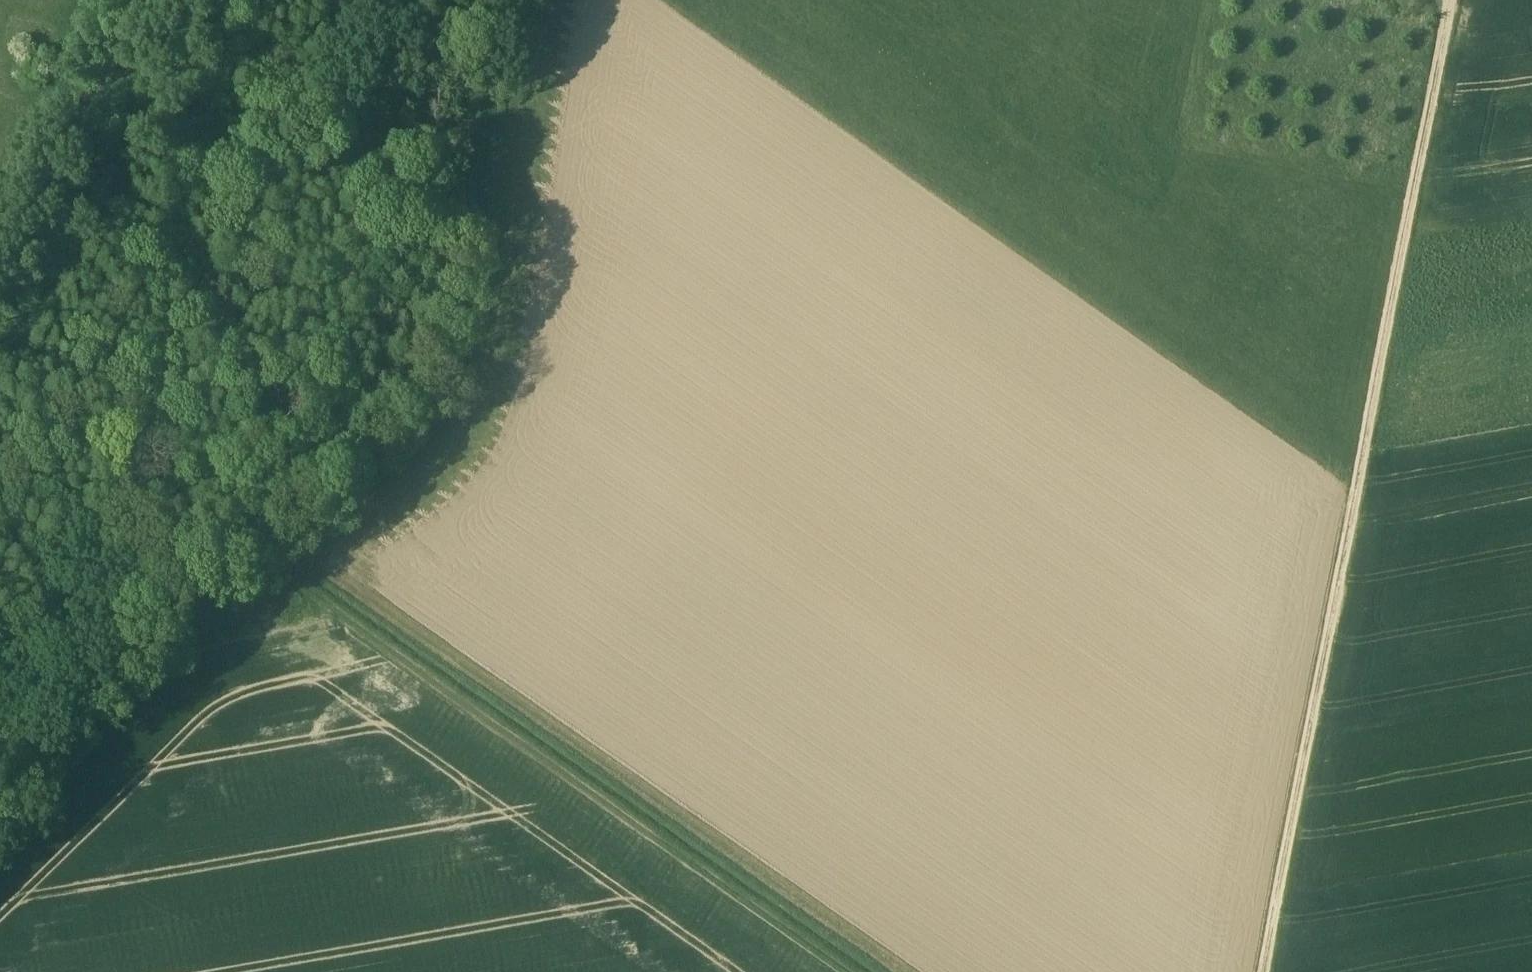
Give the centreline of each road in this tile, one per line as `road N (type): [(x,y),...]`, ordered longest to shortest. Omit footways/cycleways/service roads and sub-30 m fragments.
road 1 (track): [(1267,971),(1464,0)]
road 2 (track): [(129,0),(0,278)]

